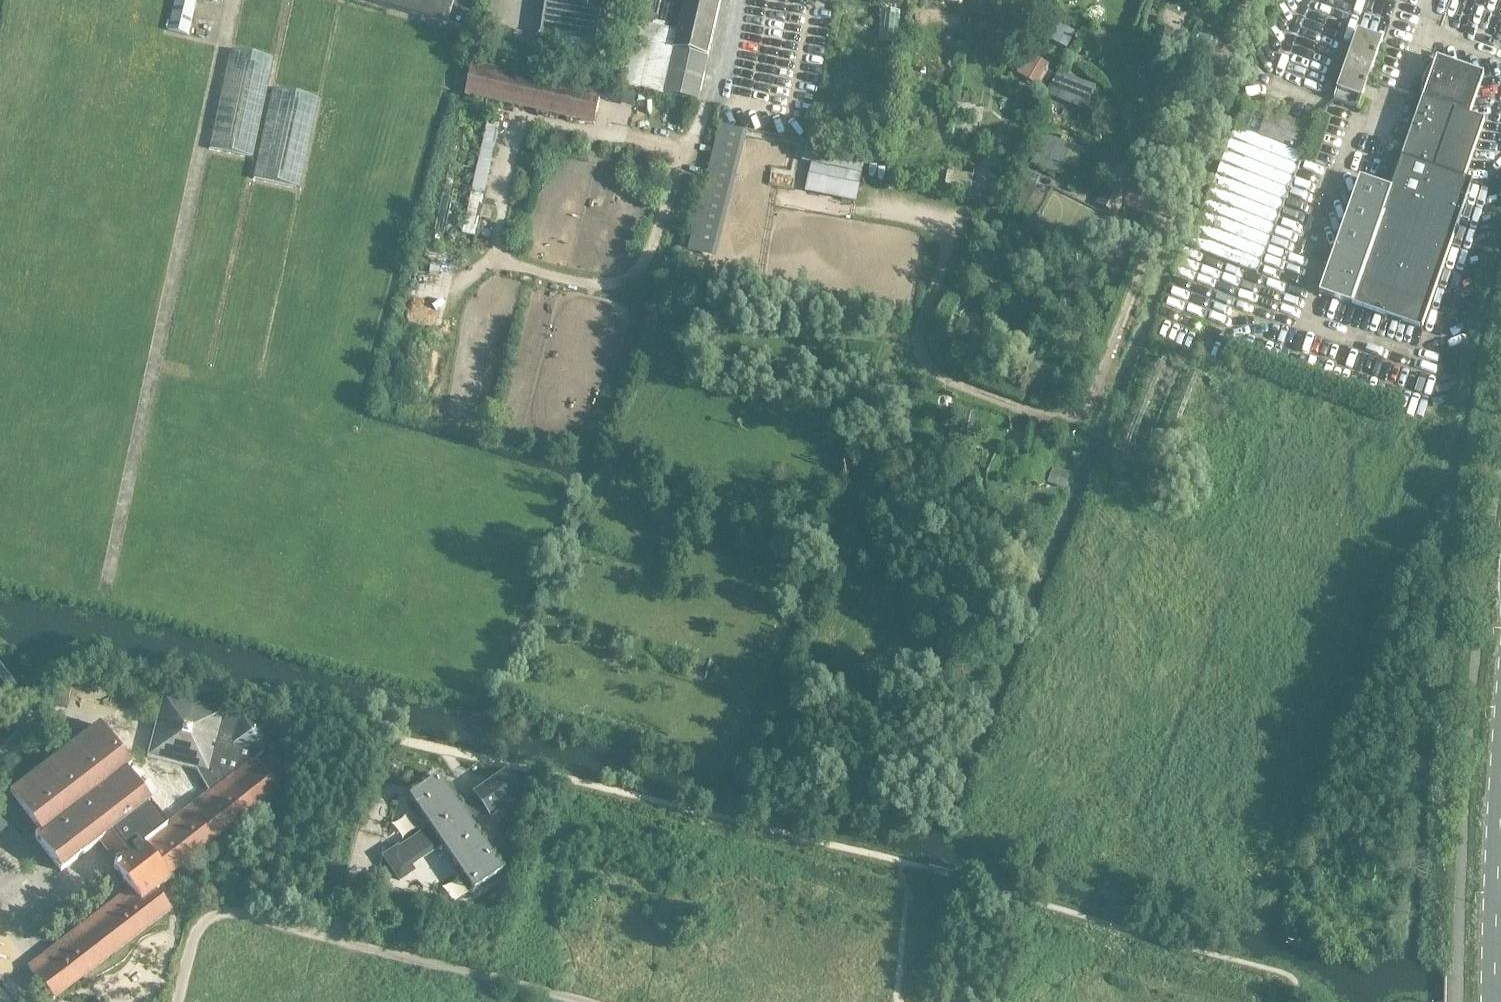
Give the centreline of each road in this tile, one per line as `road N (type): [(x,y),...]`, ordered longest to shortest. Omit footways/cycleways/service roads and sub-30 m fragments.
road 1 (track): [(424,304),(492,259),(615,285),(640,272),(650,254)]
road 2 (primary): [(1500,829),(1493,1001)]

